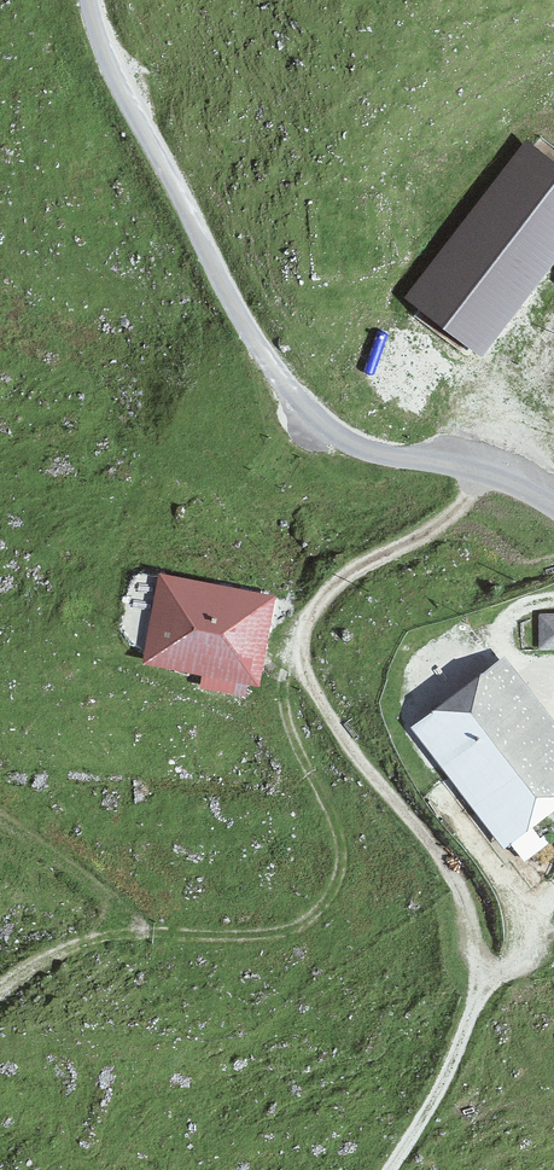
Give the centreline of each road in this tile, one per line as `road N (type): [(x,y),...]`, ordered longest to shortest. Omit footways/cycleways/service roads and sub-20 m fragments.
road 1 (track): [(483,475),(442,526),(346,582),(309,619),(296,651),(328,720),(462,888),(486,984),(448,1081),(391,1169)]
road 2 (unclassified): [(89,0),(123,94),(281,381),(348,440),(483,475)]
road 3 (track): [(296,651),(282,715),(342,832),(334,891),(314,918),(283,930),(107,936),(66,949),(0,989)]

